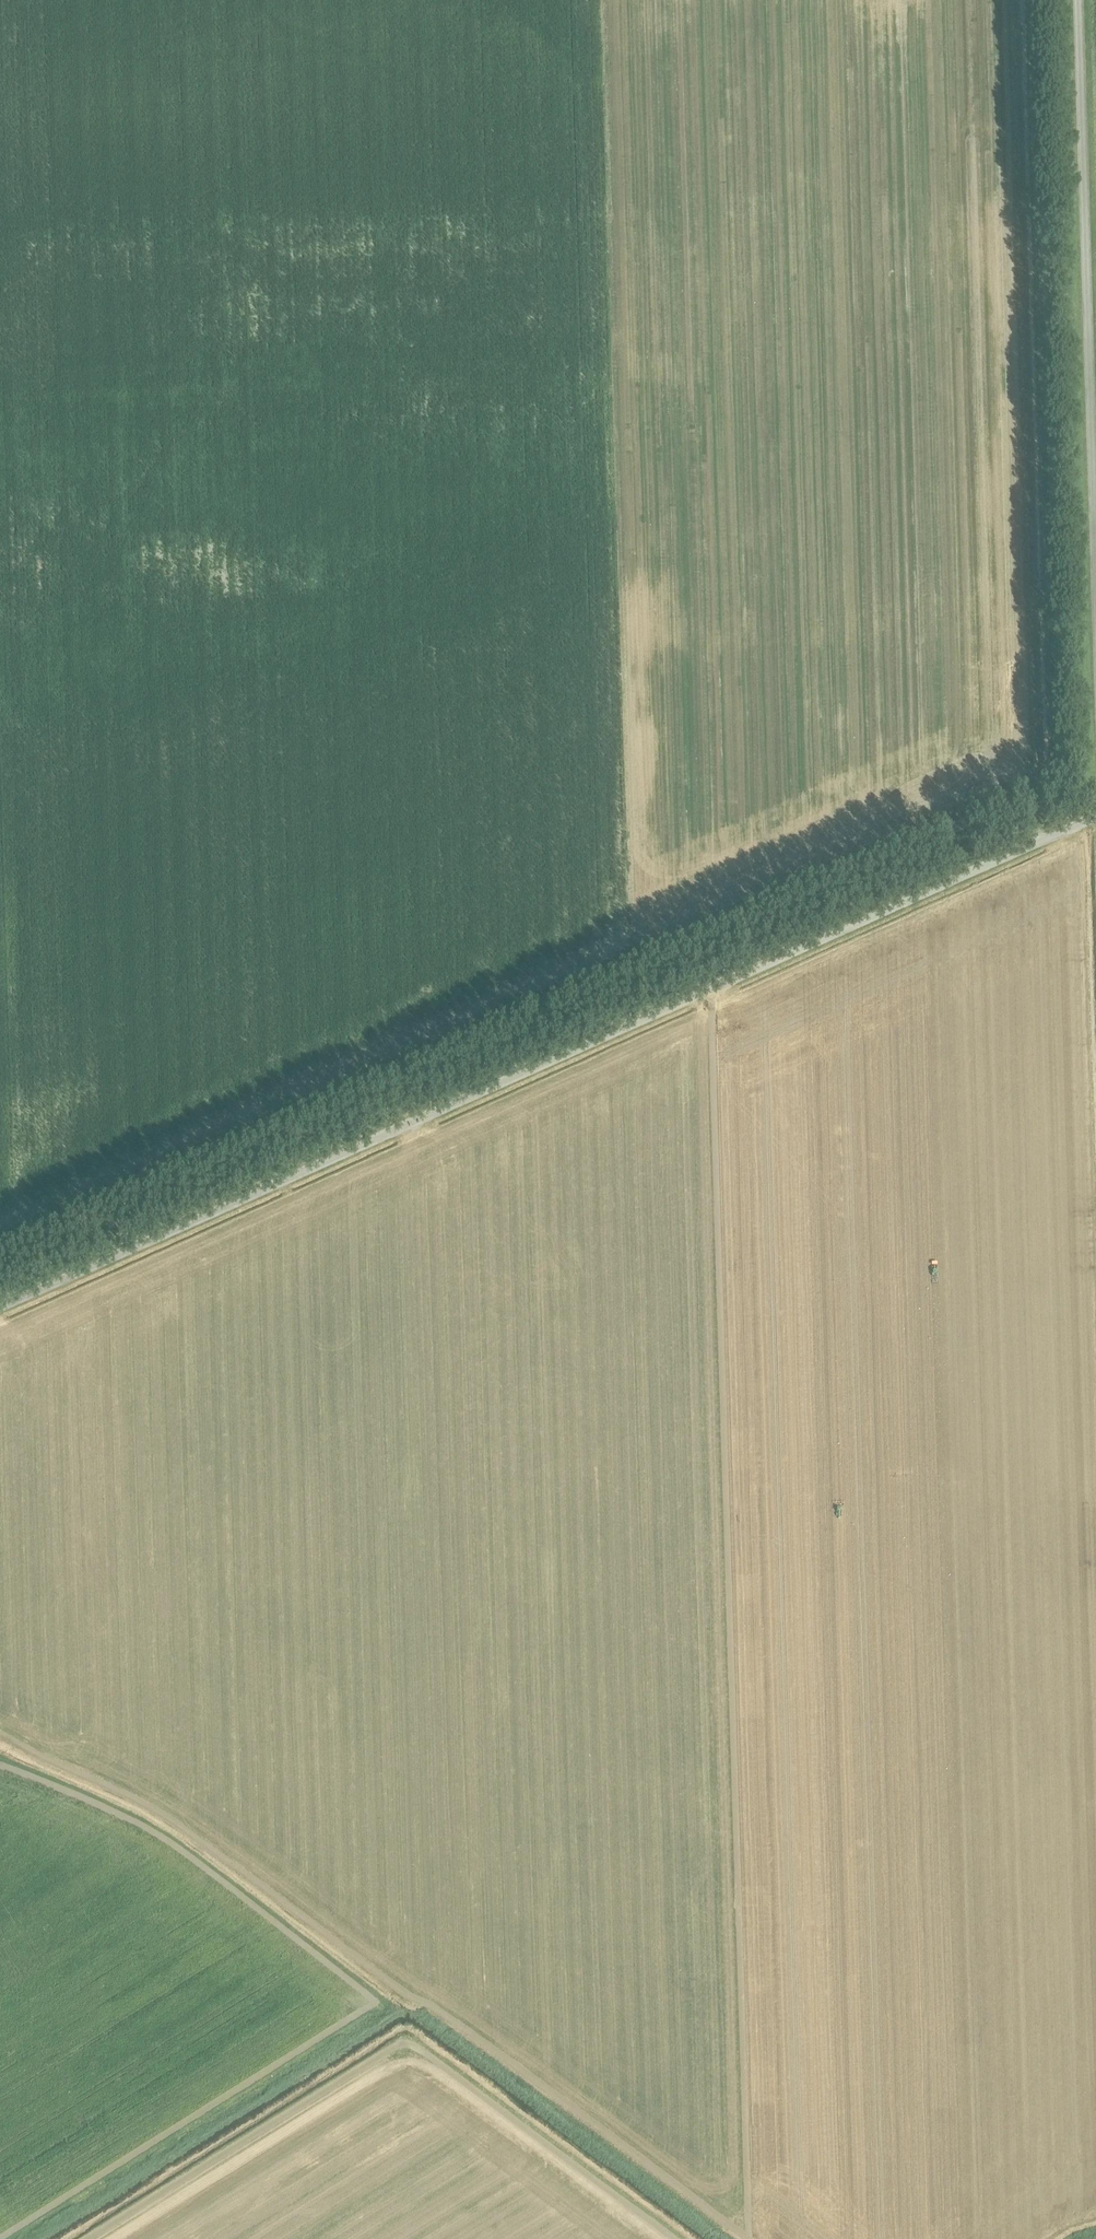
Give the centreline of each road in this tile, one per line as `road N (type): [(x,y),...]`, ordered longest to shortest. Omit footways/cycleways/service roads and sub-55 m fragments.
road 1 (unclassified): [(0,1308),(1095,814)]
road 2 (track): [(1029,793),(0,1256)]
road 3 (track): [(1029,793),(1043,785),(1027,0)]
road 4 (unclassified): [(1095,462),(1083,0)]

